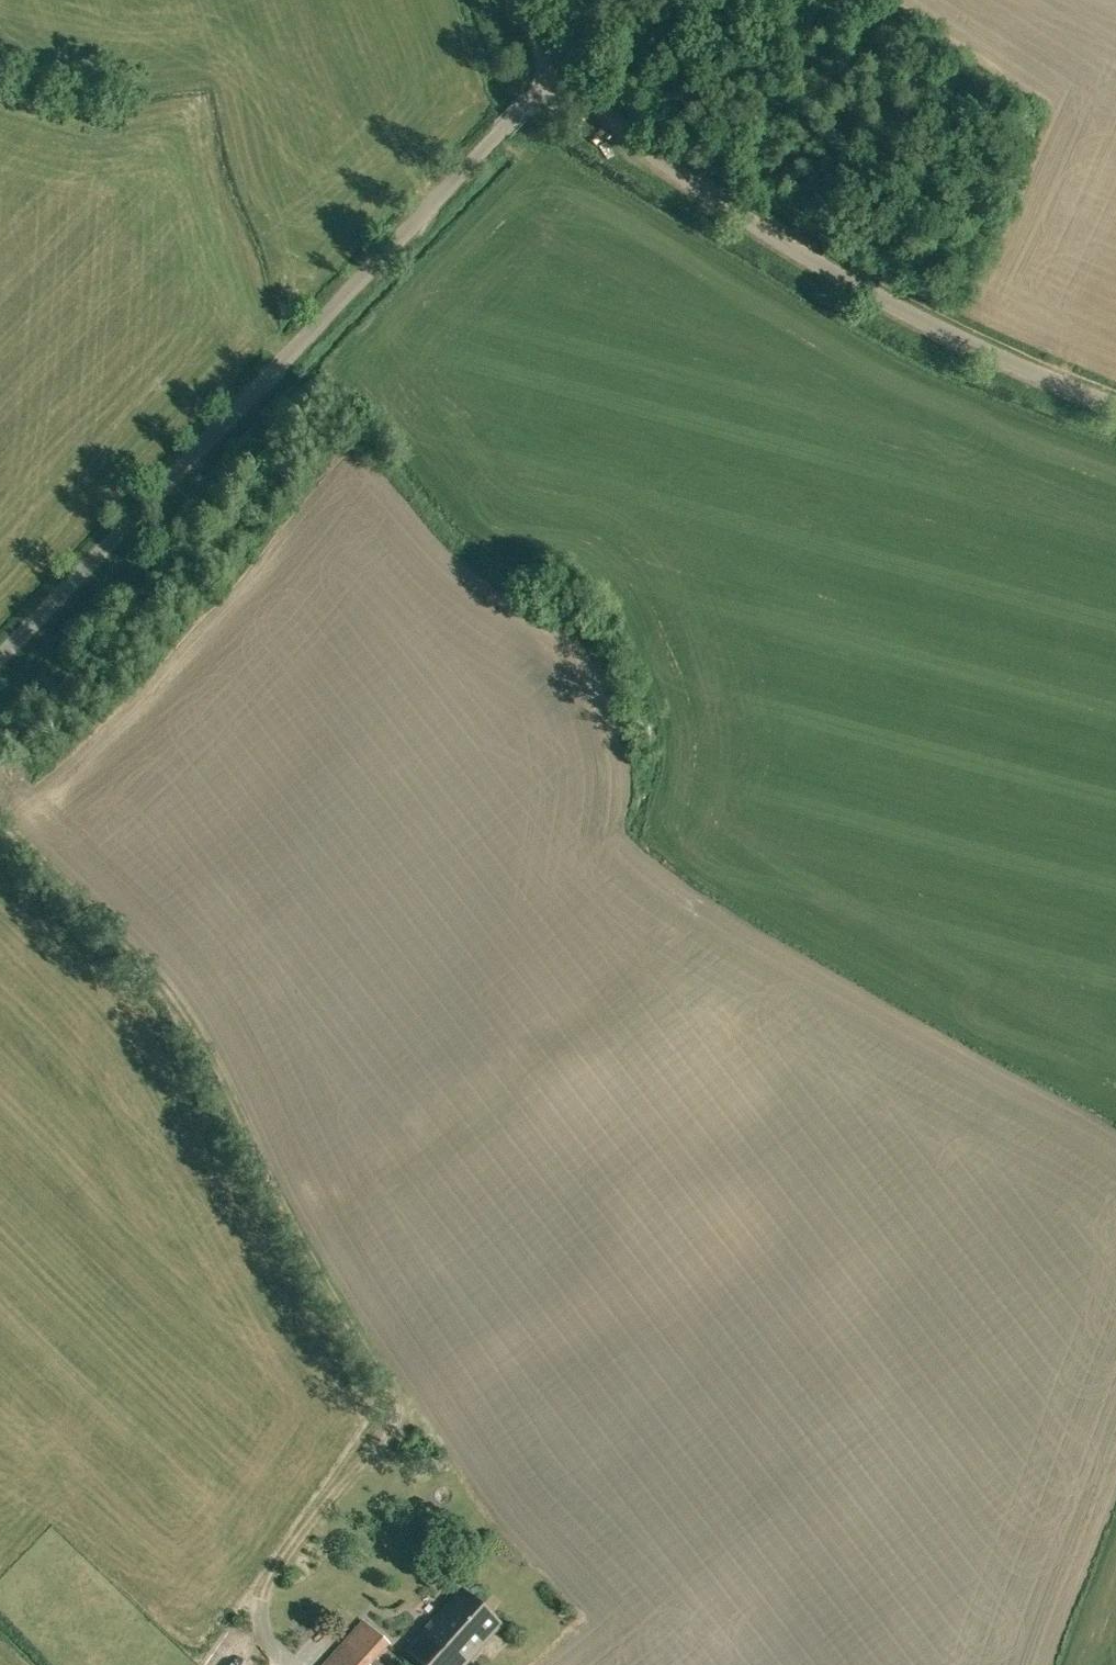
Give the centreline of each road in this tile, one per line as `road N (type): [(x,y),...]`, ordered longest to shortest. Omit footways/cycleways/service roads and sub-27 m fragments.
road 1 (track): [(0,824),(135,958),(410,1423),(265,1581),(261,1626),(293,1664)]
road 2 (unclassified): [(0,662),(562,68)]
road 3 (unclassified): [(1115,401),(879,296),(704,191),(618,126),(562,68)]

